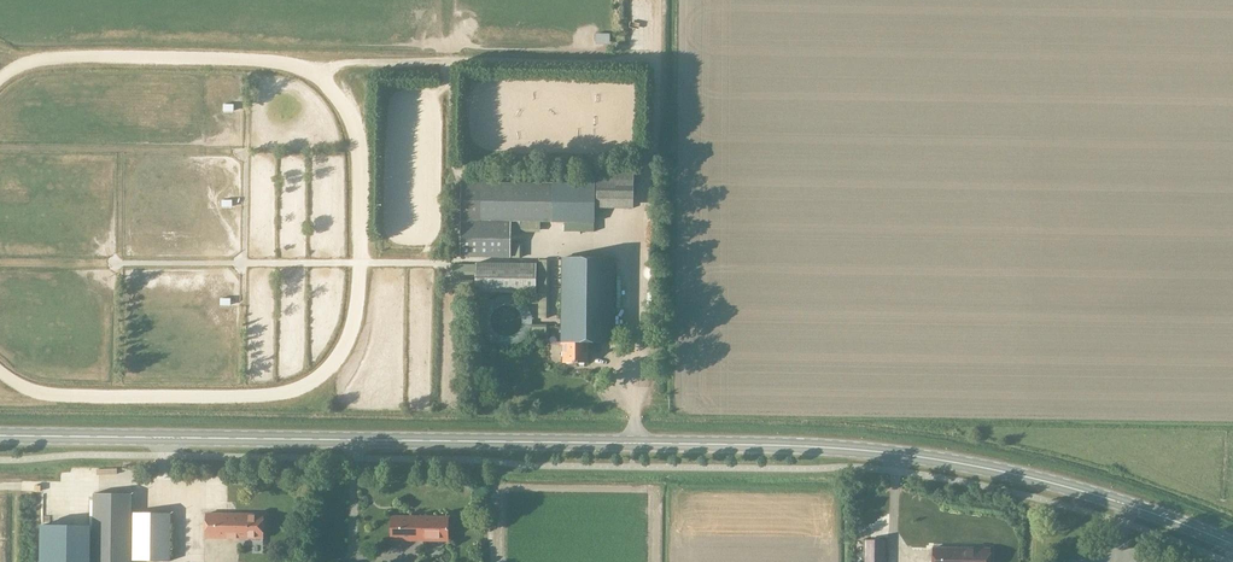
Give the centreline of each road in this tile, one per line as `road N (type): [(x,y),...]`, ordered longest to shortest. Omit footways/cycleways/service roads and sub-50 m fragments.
road 1 (secondary): [(1232,545),(1032,478),(841,449),(0,436)]

